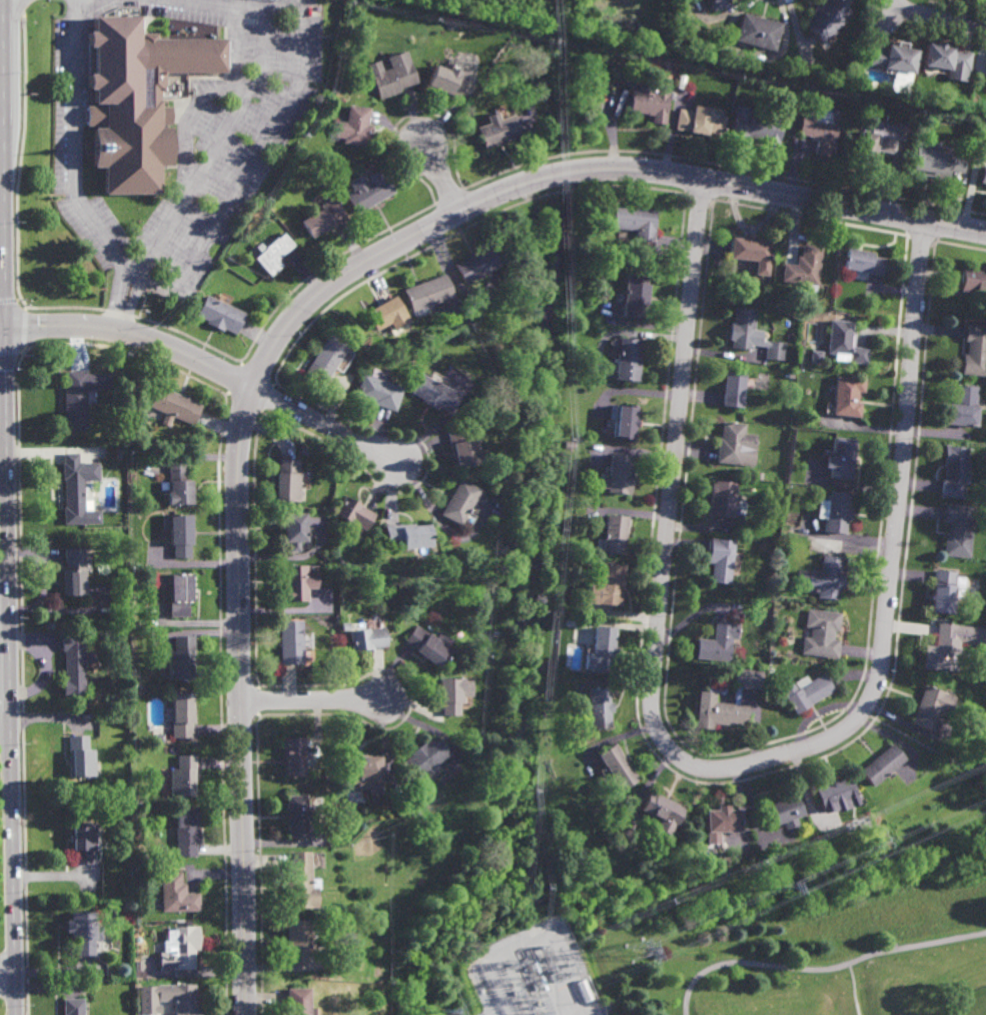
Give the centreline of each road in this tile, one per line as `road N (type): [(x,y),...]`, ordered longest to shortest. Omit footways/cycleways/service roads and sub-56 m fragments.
road 1 (residential): [(985,234),(646,171),(573,172),(459,212),(349,272),(304,308),(252,389),(240,443),(246,1014)]
road 2 (residential): [(704,180),(652,701),(668,749),(704,770),(742,767),(837,735),(862,714),(879,681),(926,222)]
road 3 (primary): [(17,1014),(7,328)]
road 4 (primary): [(7,328),(4,0)]
road 5 (residential): [(7,328),(118,332),(252,389)]
road 6 (residential): [(252,389),(398,462)]
road 7 (residential): [(241,700),(382,698)]

